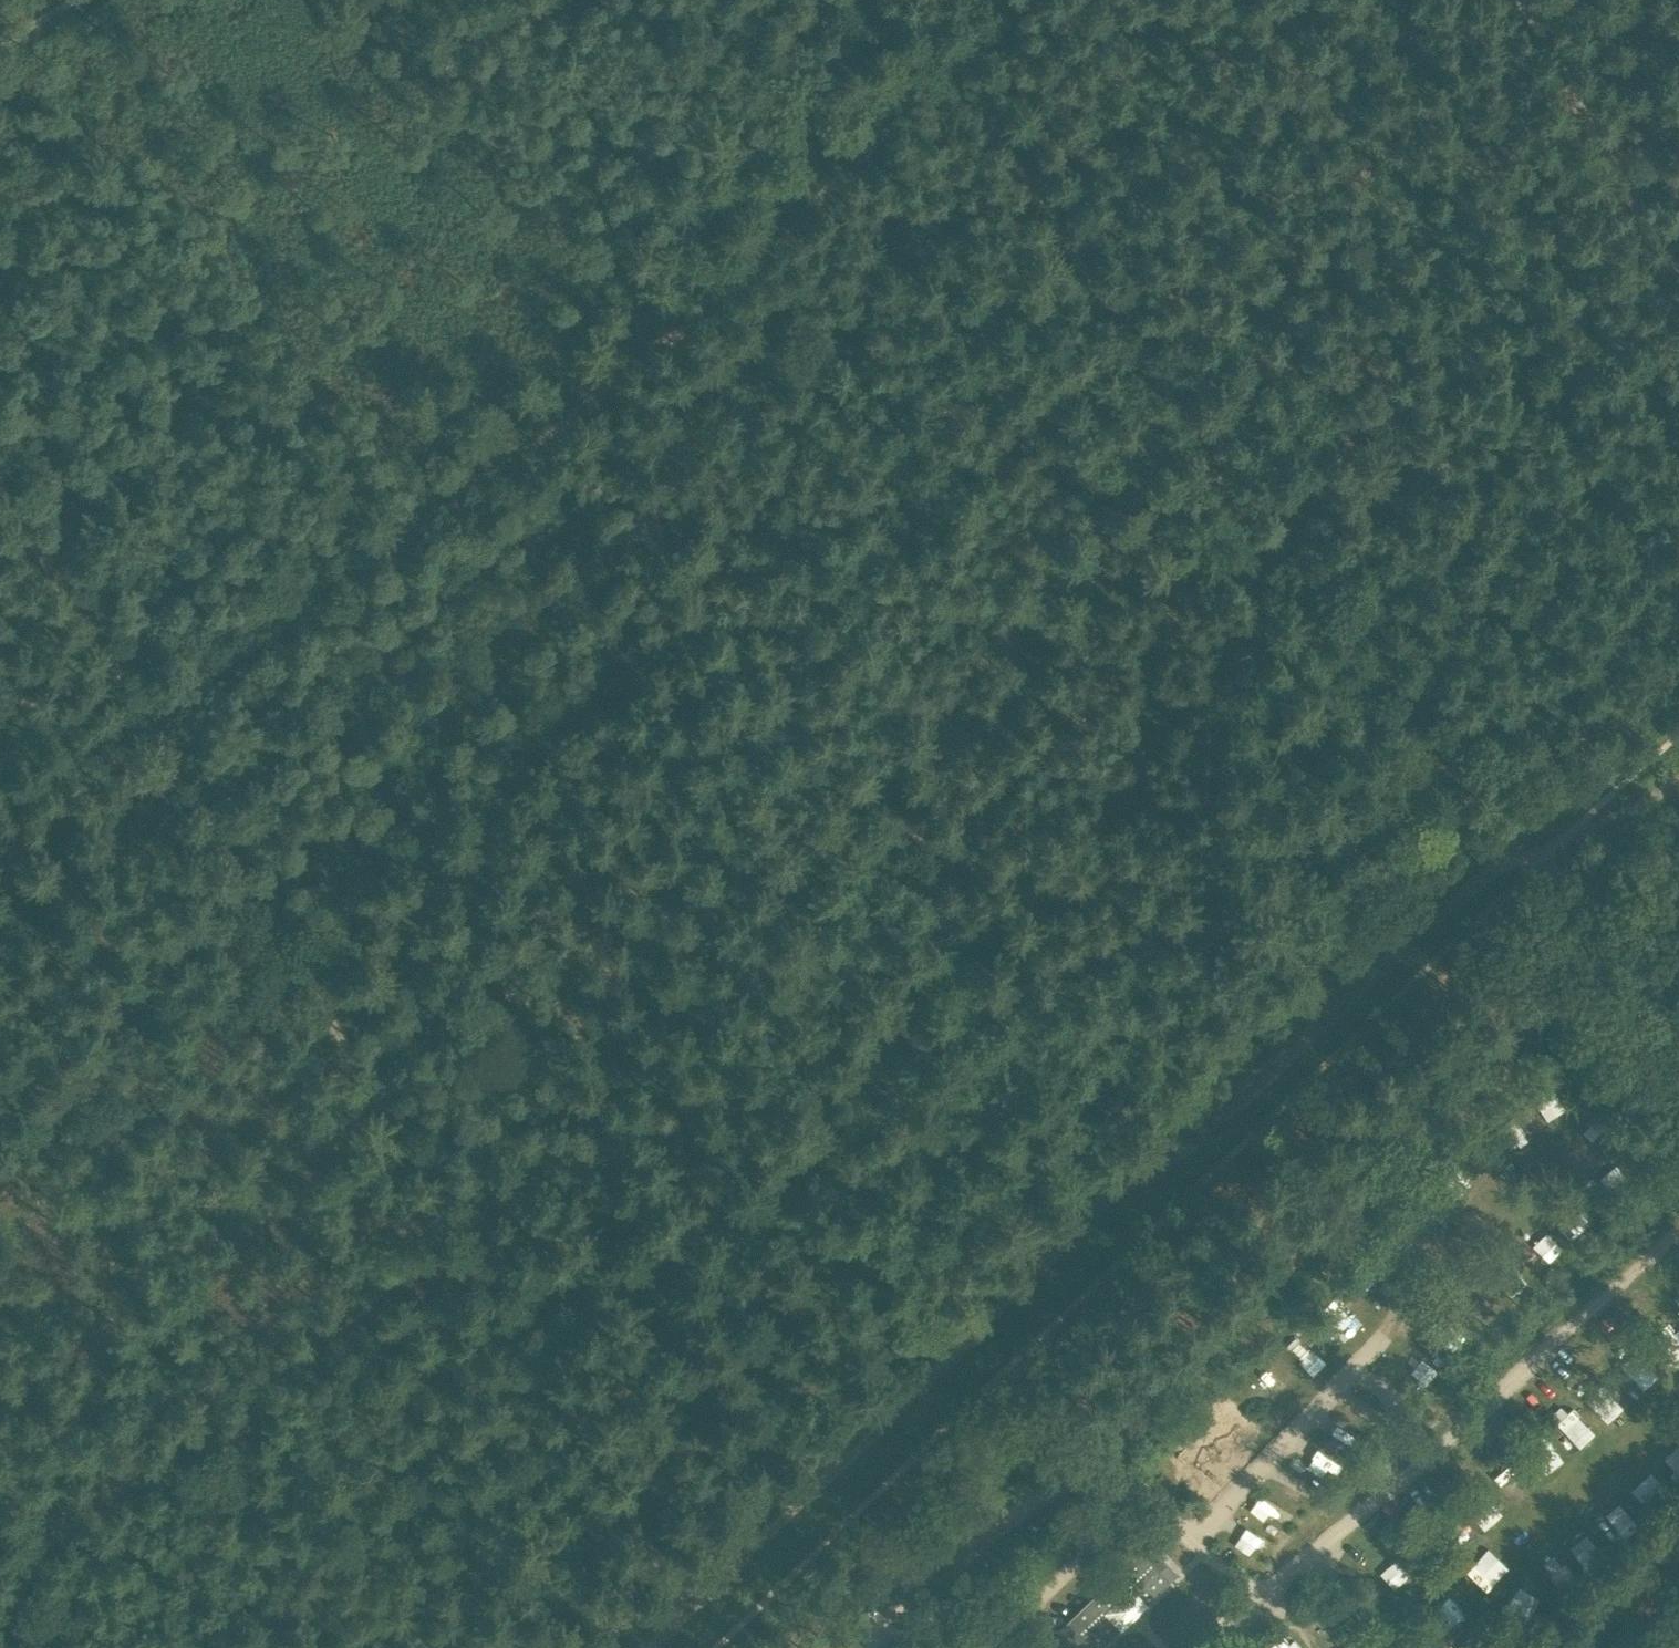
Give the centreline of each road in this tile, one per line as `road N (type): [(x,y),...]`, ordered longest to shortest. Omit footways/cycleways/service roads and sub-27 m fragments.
road 1 (track): [(0,474),(678,1605)]
road 2 (track): [(1487,818),(678,1605)]
road 3 (track): [(1552,848),(1678,944)]
road 4 (track): [(1552,848),(1678,782)]

